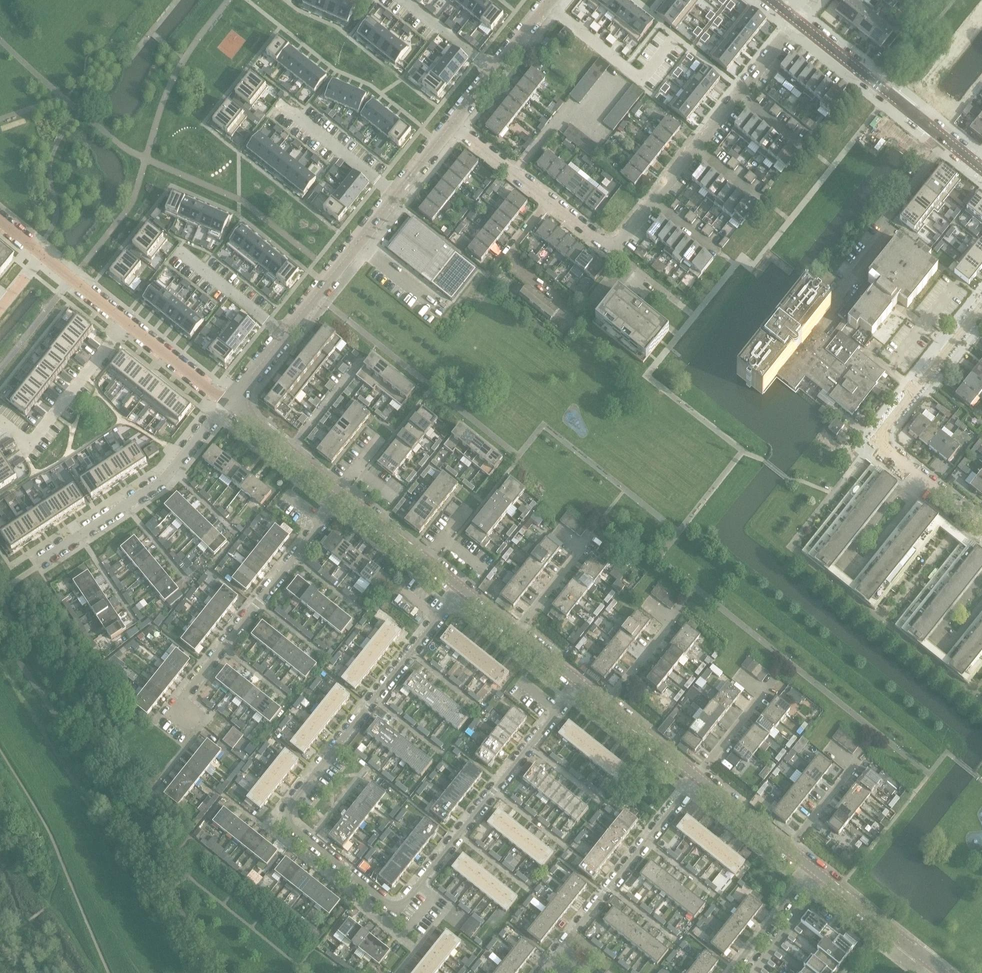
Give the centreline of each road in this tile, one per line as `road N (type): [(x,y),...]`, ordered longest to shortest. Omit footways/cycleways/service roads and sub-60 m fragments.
road 1 (residential): [(462,588),(289,807),(299,833),(390,905),(405,903),(579,682)]
road 2 (residential): [(229,401),(452,122)]
road 3 (residential): [(981,526),(876,441),(981,309)]
road 4 (residential): [(196,723),(176,707),(344,495)]
road 5 (residential): [(229,401),(162,481),(38,563)]
road 6 (residential): [(542,972),(697,776)]
road 7 (residential): [(981,168),(797,20)]
road 8 (residential): [(128,323),(31,448),(0,420)]
road 9 (residential): [(452,122),(549,0)]
road 10 (residential): [(462,588),(344,495)]
road 11 (residential): [(344,495),(229,401)]
road 12 (residential): [(550,200),(614,251),(653,201)]
road 13 (residential): [(939,970),(827,880)]
road 14 (residential): [(788,849),(854,766),(828,744)]
road 15 (residential): [(515,631),(582,549),(557,530)]
road 16 (residential): [(607,704),(671,621),(647,602)]
road 17 (residential): [(697,776),(761,696),(736,676)]
road 18 (residential): [(813,869),(730,972)]
road 19 (residential): [(229,401),(128,323)]
road 20 (residential): [(452,122),(550,200)]

